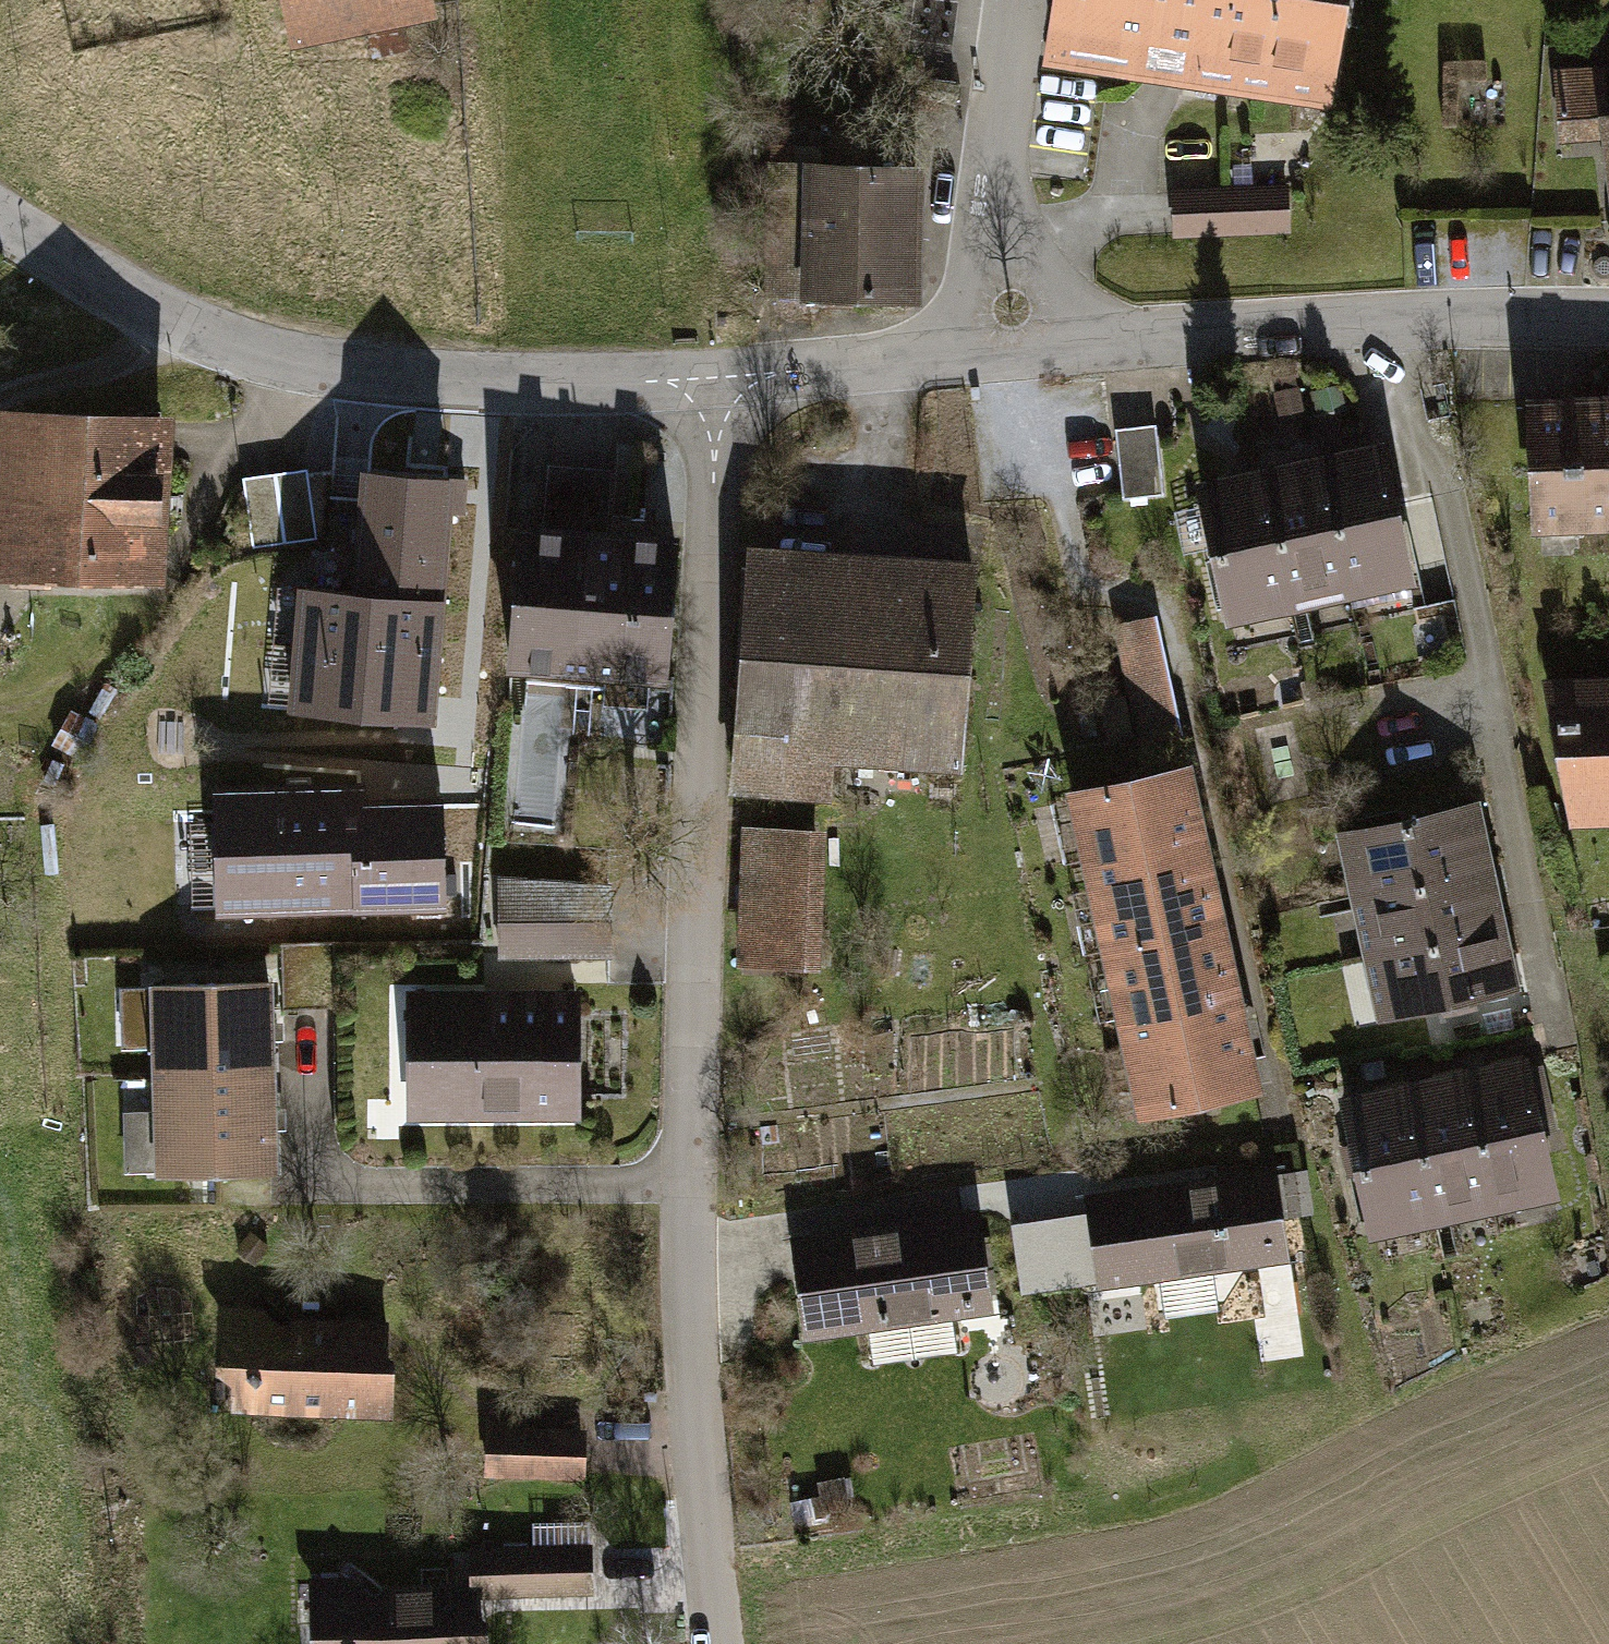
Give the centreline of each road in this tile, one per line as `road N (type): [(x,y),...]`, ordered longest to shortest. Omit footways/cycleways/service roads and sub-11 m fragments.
road 1 (residential): [(716,379),(690,1185),(691,1366),(712,1643)]
road 2 (residential): [(716,379),(453,380),(257,358),(115,295),(0,219)]
road 3 (residential): [(1608,321),(1389,322),(1116,344)]
road 4 (residential): [(944,361),(716,379)]
road 5 (track): [(207,341),(0,403)]
road 6 (residential): [(992,212),(1014,0)]
road 7 (residential): [(992,212),(1045,286),(1116,344)]
road 8 (residential): [(1116,344),(944,361)]
road 9 (residential): [(944,361),(992,212)]

